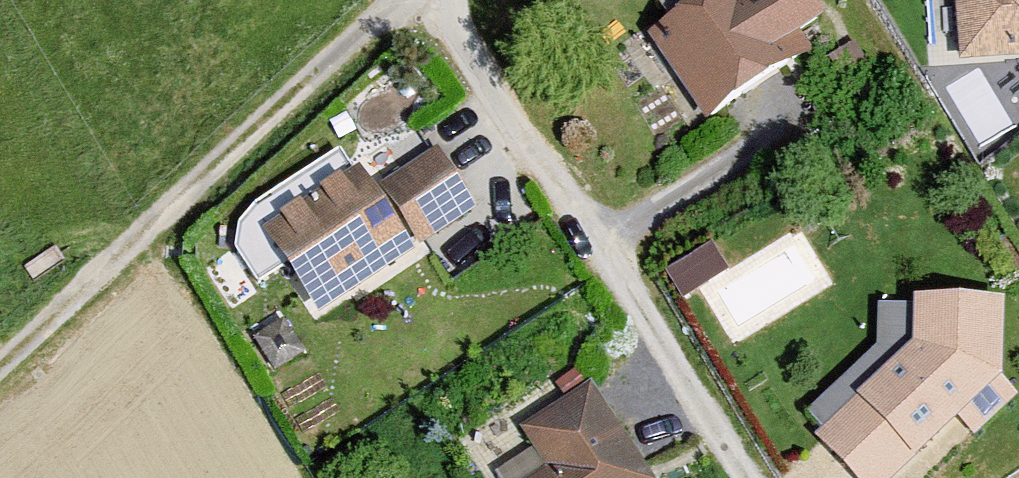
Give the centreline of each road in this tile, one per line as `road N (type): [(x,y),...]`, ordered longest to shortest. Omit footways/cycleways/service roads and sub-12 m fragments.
road 1 (residential): [(437,0),(747,477)]
road 2 (track): [(400,0),(0,366)]

